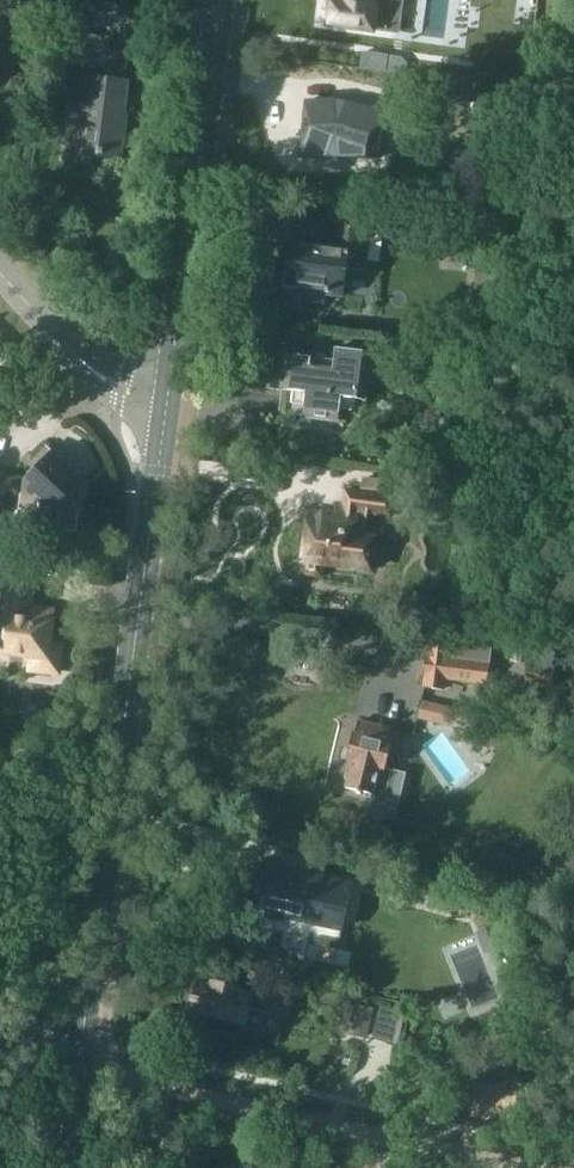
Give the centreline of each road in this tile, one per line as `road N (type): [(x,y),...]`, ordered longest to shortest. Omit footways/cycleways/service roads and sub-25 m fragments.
road 1 (secondary): [(66,1167),(162,433)]
road 2 (track): [(555,1167),(97,1057),(29,1033)]
road 3 (secondary): [(162,433),(220,0)]
road 4 (residential): [(162,433),(133,423),(0,278)]

